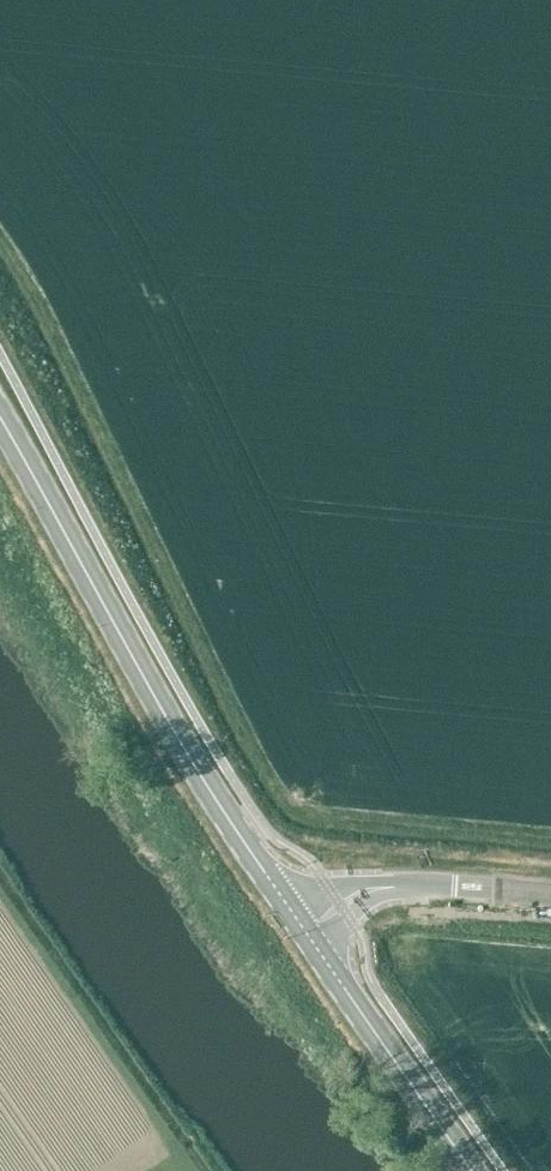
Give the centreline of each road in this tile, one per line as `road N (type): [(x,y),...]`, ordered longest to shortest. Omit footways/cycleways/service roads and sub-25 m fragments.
road 1 (primary): [(305,931),(172,726),(0,413)]
road 2 (primary): [(472,1170),(305,931)]
road 3 (unclassified): [(550,895),(454,886),(365,890),(305,931)]

